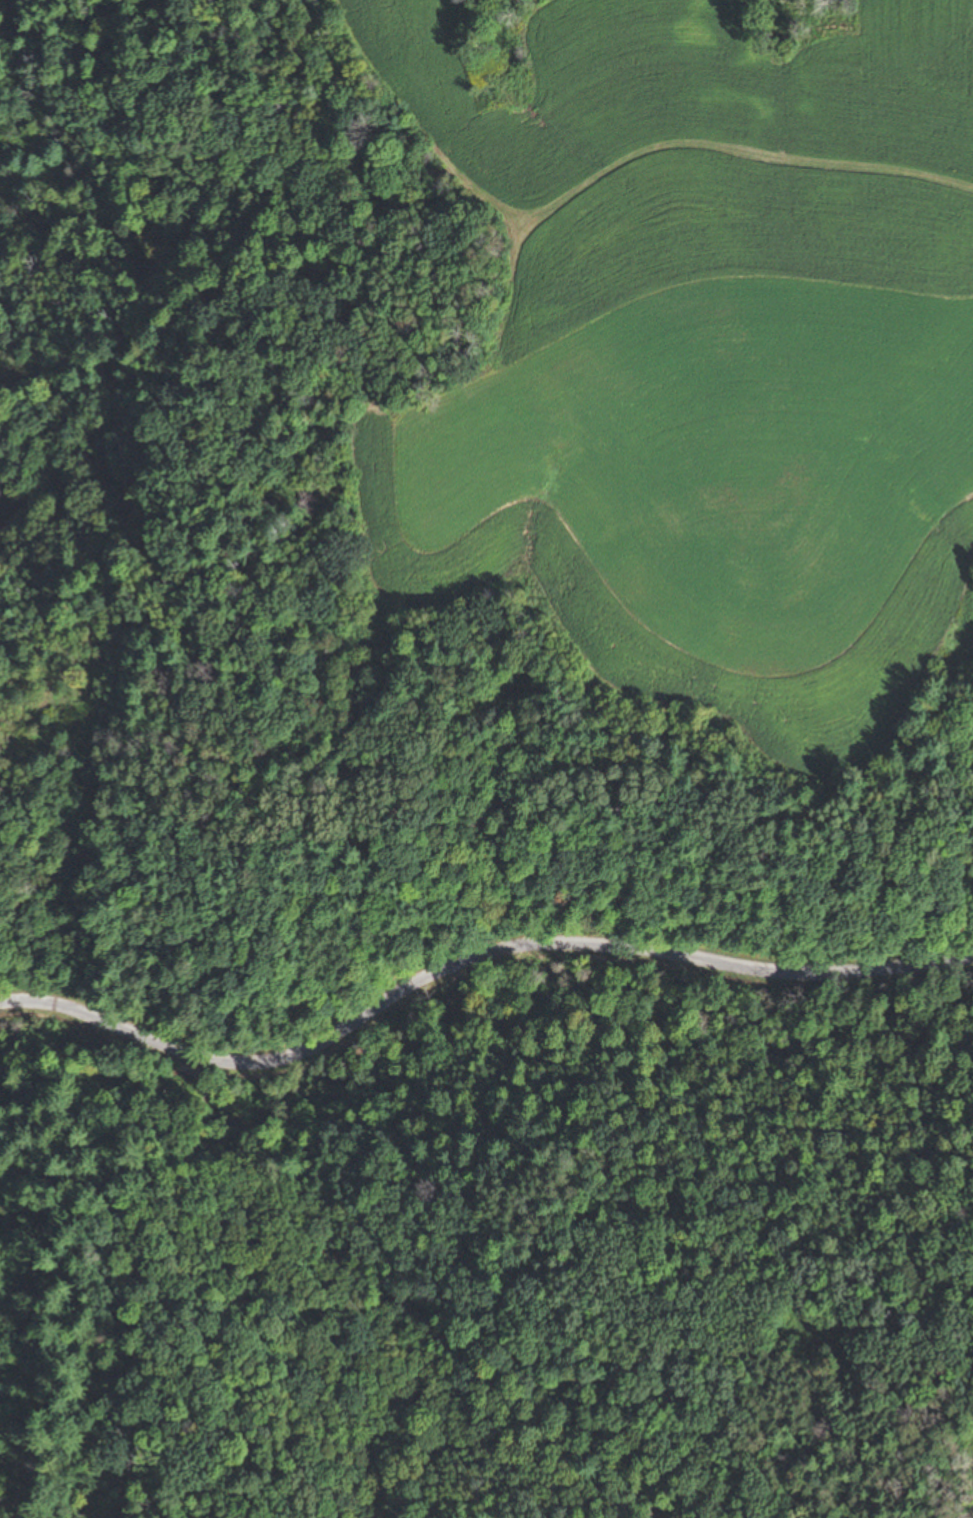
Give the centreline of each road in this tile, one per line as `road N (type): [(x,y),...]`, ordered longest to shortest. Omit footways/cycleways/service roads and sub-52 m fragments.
road 1 (residential): [(972,962),(825,977),(631,949),(541,949),(403,997),(284,1066),(233,1064),(39,1001),(0,1004)]

